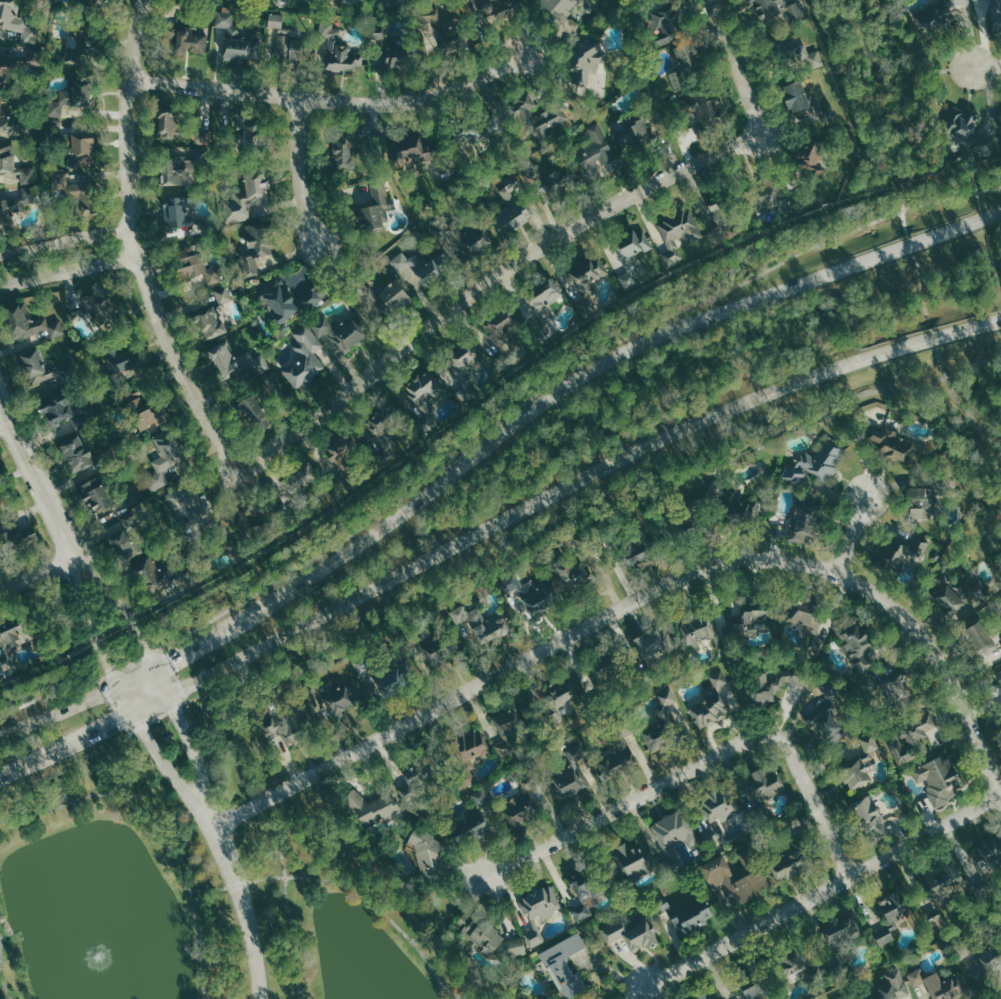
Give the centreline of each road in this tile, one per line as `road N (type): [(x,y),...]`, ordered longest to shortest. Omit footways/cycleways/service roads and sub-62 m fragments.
road 1 (secondary): [(1000,211),(641,343),(565,387),(305,582),(119,685),(0,735)]
road 2 (secondary): [(0,775),(719,411),(1000,320)]
road 3 (residential): [(1000,788),(941,661),(903,615),(838,573),(756,558),(679,577),(215,827)]
road 4 (residential): [(241,469),(361,383),(466,291),(571,227),(761,133)]
road 5 (residential): [(146,0),(131,80),(128,227),(165,335),(241,469)]
road 6 (residential): [(850,874),(795,754),(781,737),(764,733),(486,879)]
road 7 (residential): [(1000,799),(646,986)]
road 8 (residential): [(131,80),(391,104),(449,90),(519,58)]
road 9 (residential): [(260,998),(245,909),(215,827)]
road 10 (tertiary): [(76,563),(0,407)]
road 11 (tertiary): [(172,693),(110,584),(76,563)]
road 12 (tertiary): [(76,563),(83,617),(135,713)]
road 13 (residential): [(298,100),(296,146),(317,242)]
road 14 (residential): [(761,133),(712,0)]
road 15 (residential): [(215,827),(172,693)]
road 16 (residential): [(135,713),(215,827)]
road 17 (residential): [(0,287),(136,259)]
road 18 (residential): [(128,227),(0,251)]

